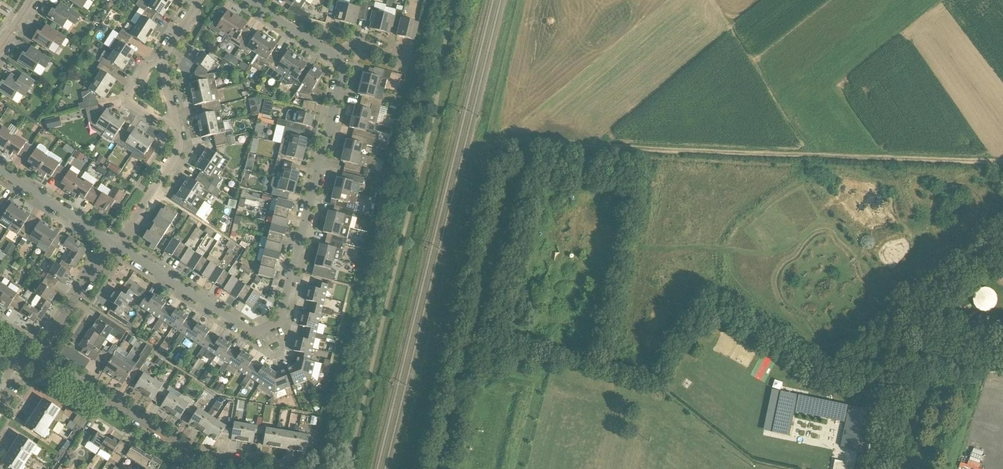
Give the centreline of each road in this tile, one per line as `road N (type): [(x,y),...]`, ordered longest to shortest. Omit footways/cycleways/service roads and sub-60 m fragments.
road 1 (residential): [(116,244),(241,328),(277,326),(343,78),(339,60)]
road 2 (track): [(587,149),(1002,166)]
road 3 (residential): [(190,452),(43,367)]
road 4 (residential): [(43,367),(50,338),(116,244)]
road 5 (residential): [(0,169),(116,244)]
road 6 (residential): [(176,141),(134,101),(151,61),(170,65)]

